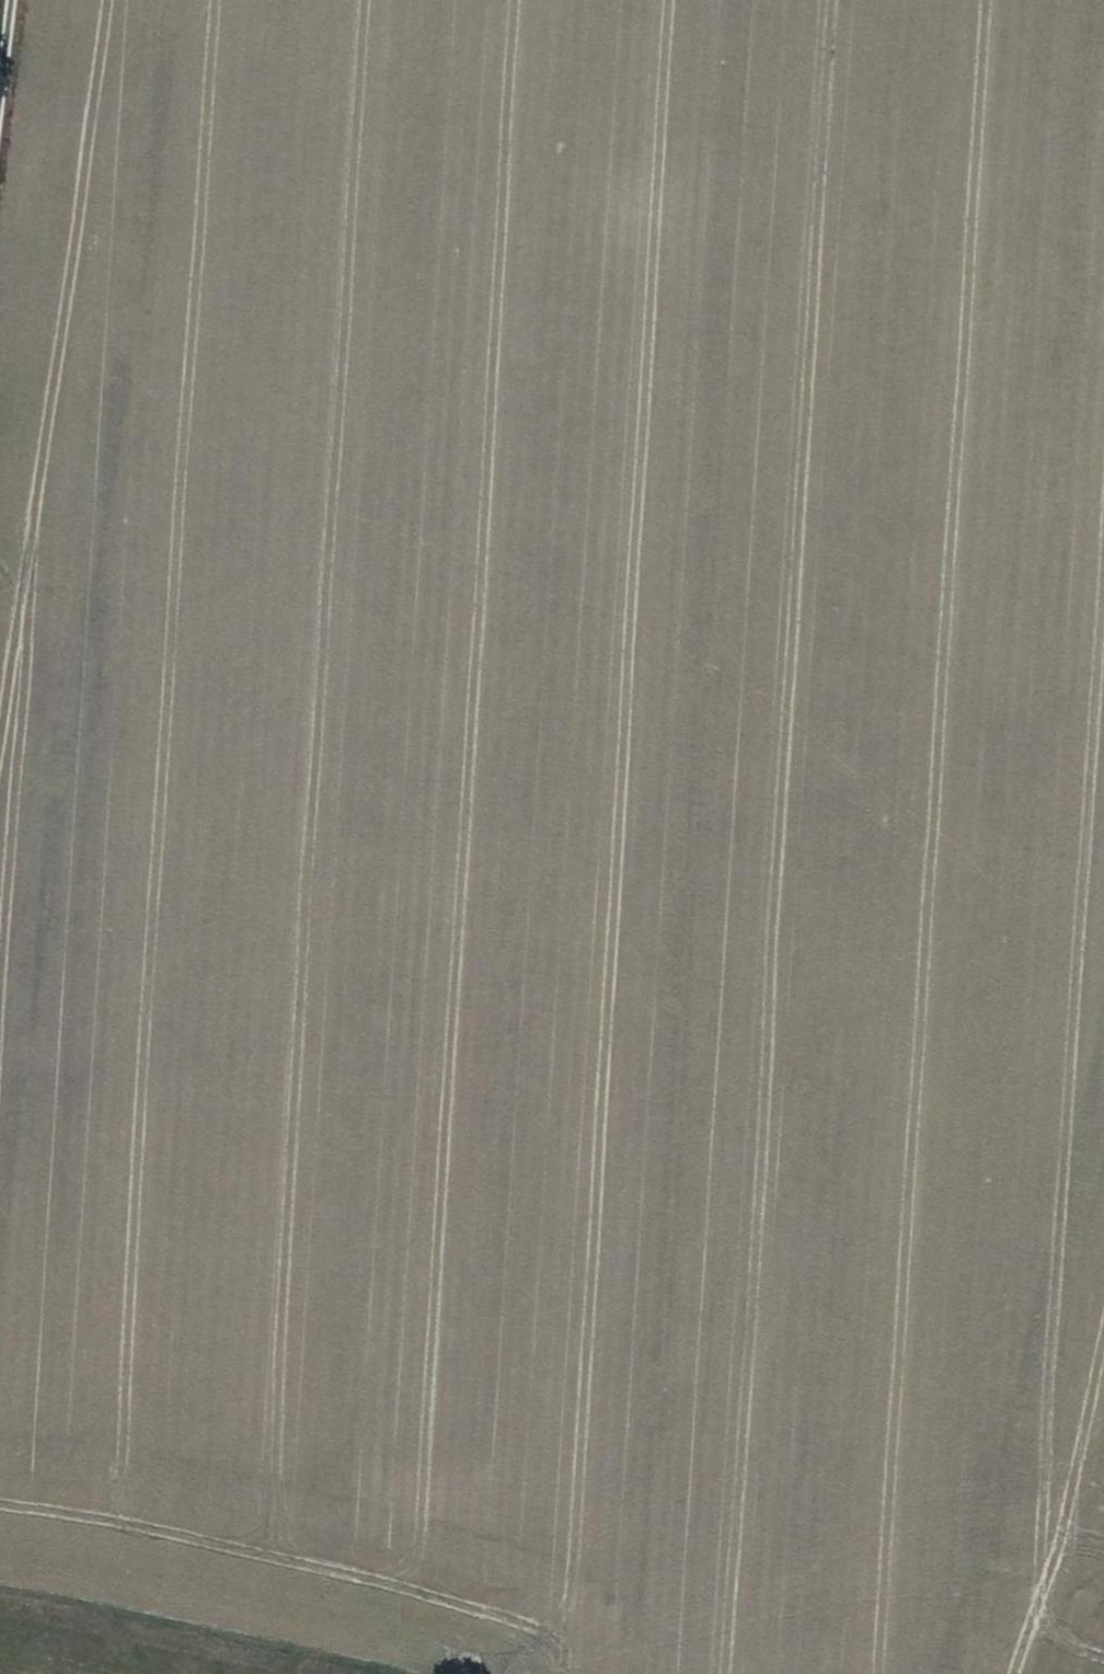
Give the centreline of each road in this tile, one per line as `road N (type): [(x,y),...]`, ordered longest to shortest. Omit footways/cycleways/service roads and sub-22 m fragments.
road 1 (track): [(0,120),(15,0)]

